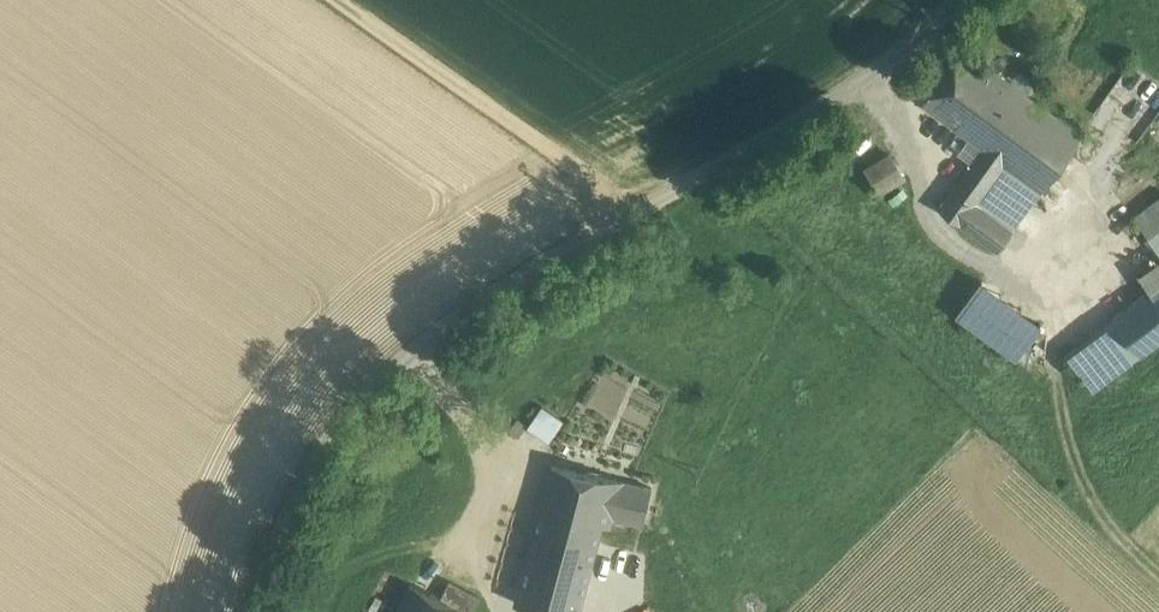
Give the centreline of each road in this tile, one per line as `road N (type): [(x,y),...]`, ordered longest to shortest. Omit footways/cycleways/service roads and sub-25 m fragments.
road 1 (unclassified): [(954,0),(849,90),(458,316),(387,375),(301,483),(255,611)]

